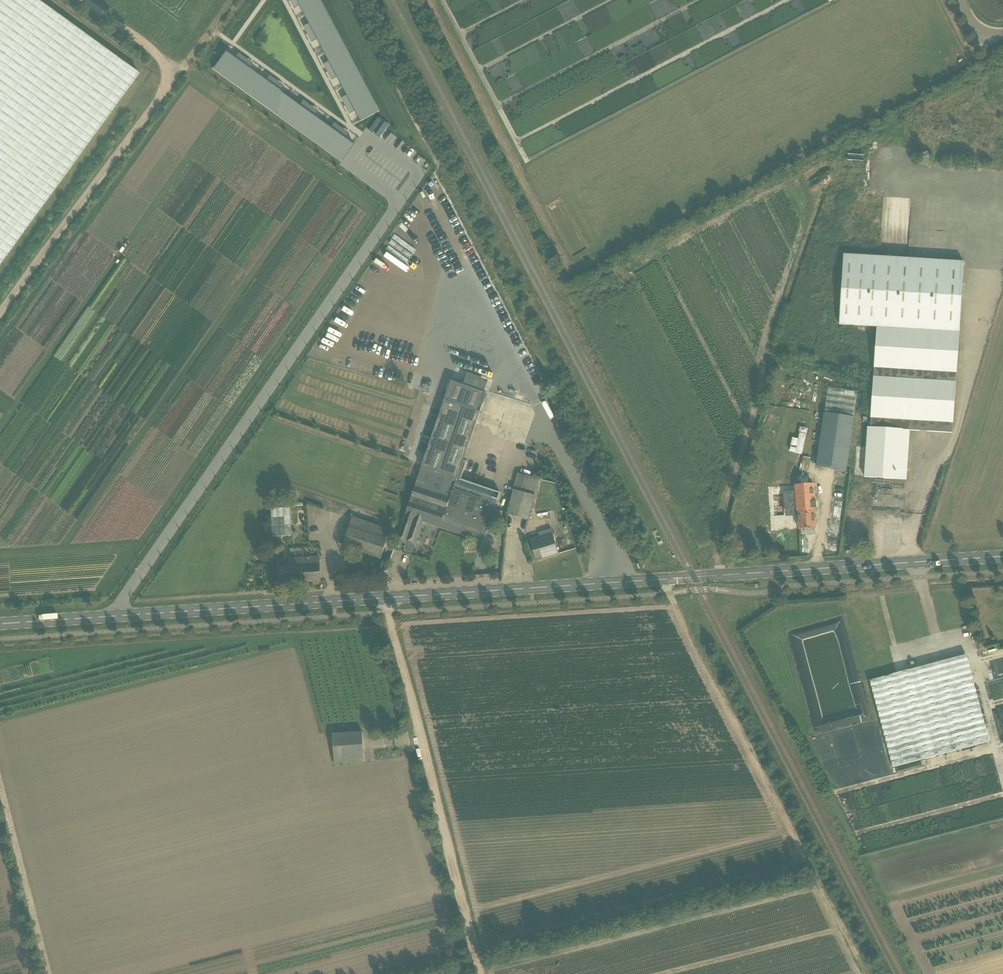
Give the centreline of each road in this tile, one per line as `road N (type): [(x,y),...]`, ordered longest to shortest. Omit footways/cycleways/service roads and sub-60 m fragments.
road 1 (tertiary): [(0,624),(1002,557)]
road 2 (track): [(669,594),(869,973)]
road 3 (track): [(389,613),(480,973)]
road 4 (track): [(169,77),(0,314)]

